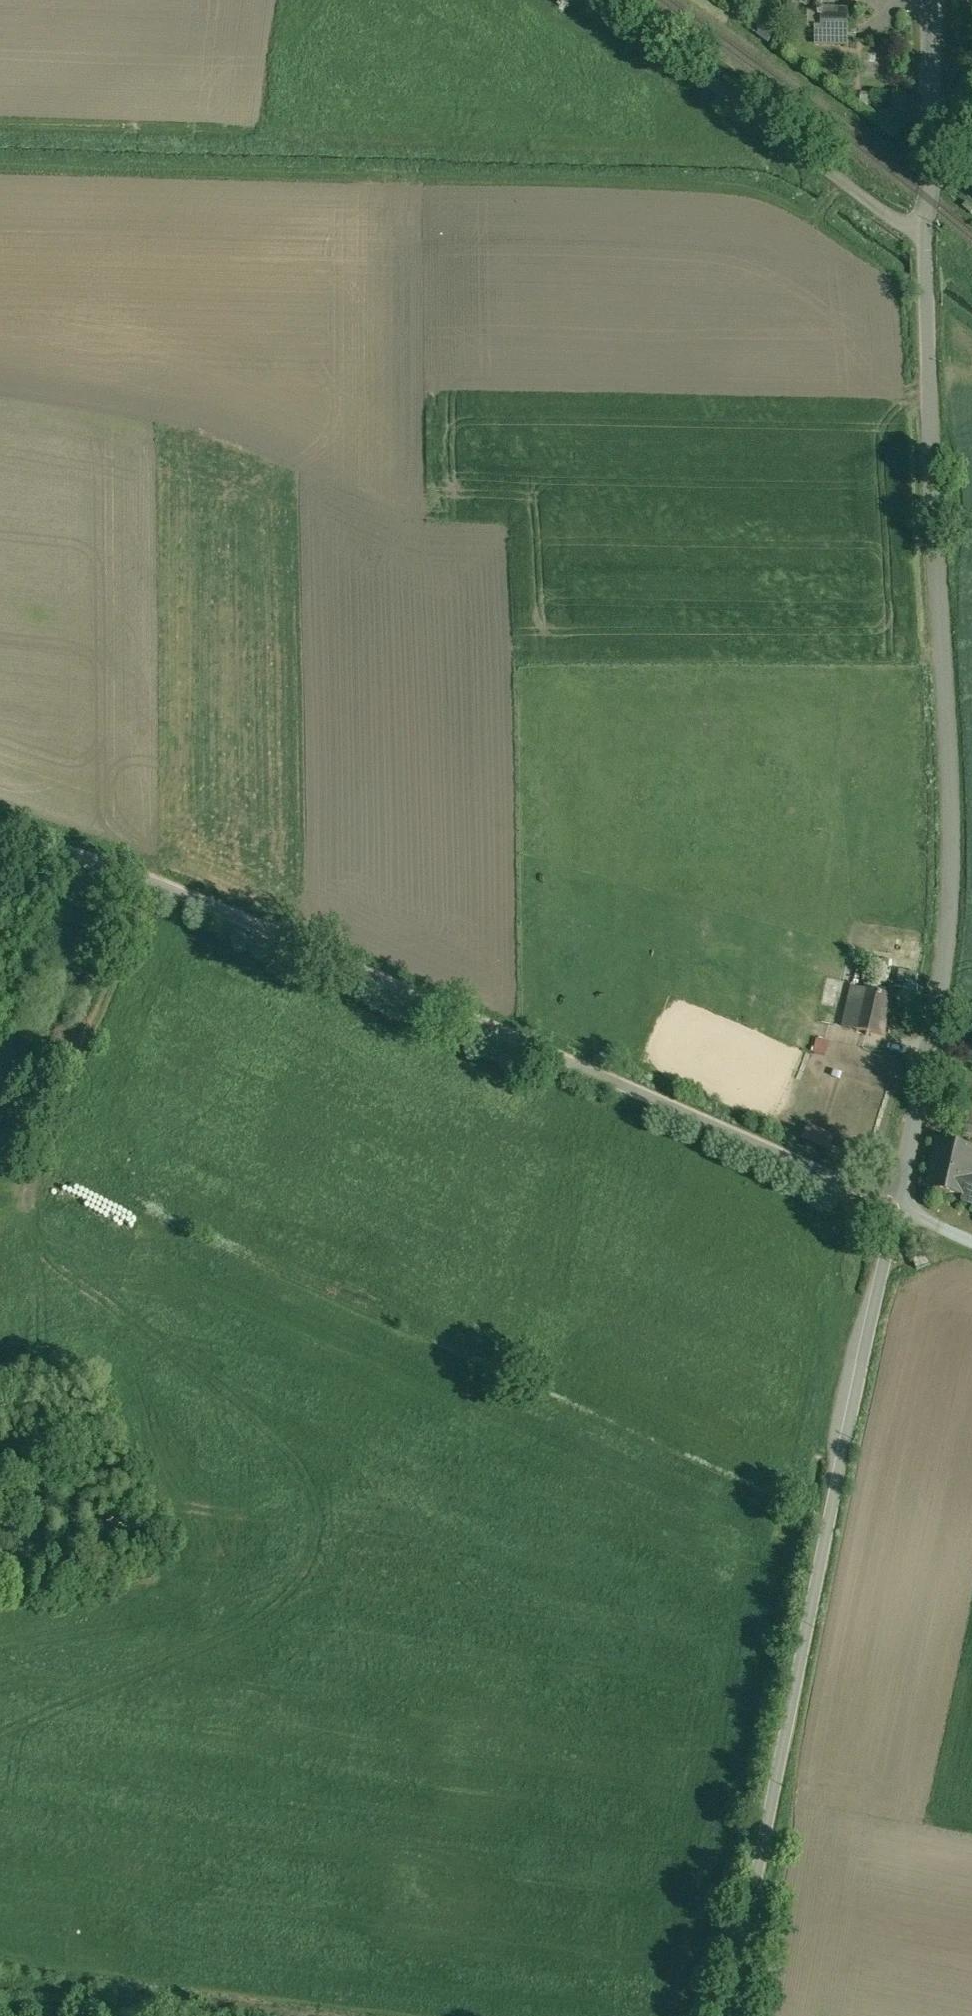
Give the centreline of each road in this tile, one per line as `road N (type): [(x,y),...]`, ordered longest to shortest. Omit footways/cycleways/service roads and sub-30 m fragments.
road 1 (unclassified): [(901,1211),(576,1065),(0,830)]
road 2 (unclassified): [(929,248),(955,827),(945,1001),(901,1211)]
road 3 (unclassified): [(727,2015),(901,1211)]
road 4 (residential): [(929,248),(585,0)]
road 5 (unclassified): [(934,0),(932,128)]
road 6 (unclassified): [(932,128),(929,248)]

